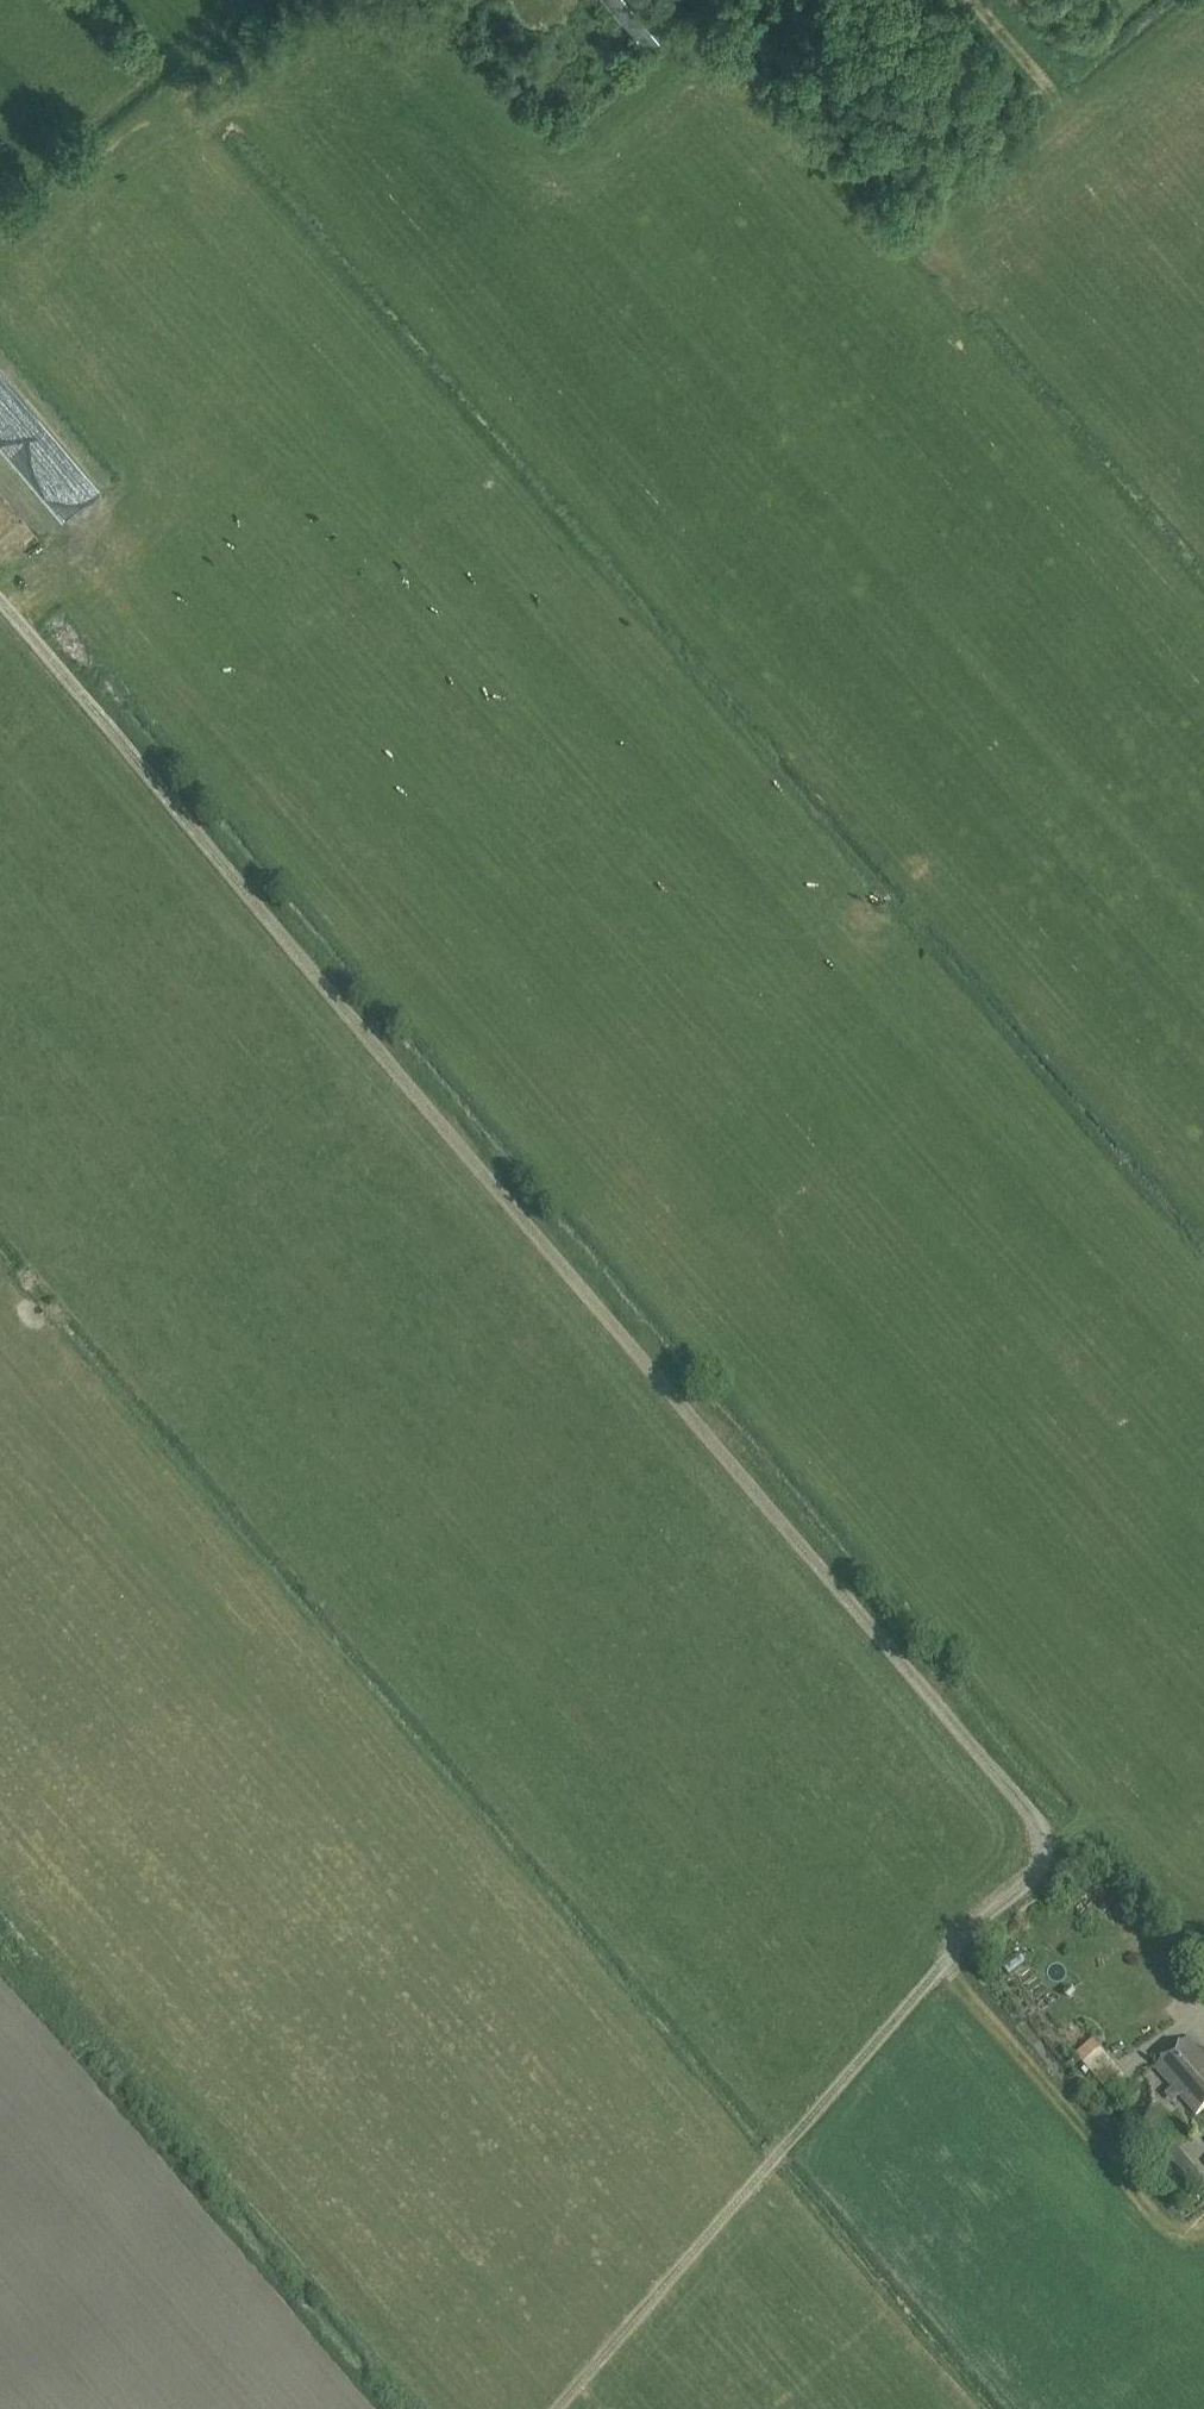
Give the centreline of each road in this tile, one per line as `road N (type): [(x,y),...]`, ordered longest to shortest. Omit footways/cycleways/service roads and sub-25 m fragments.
road 1 (track): [(0,584),(1045,1832),(1036,1879),(959,1944),(554,2408)]

